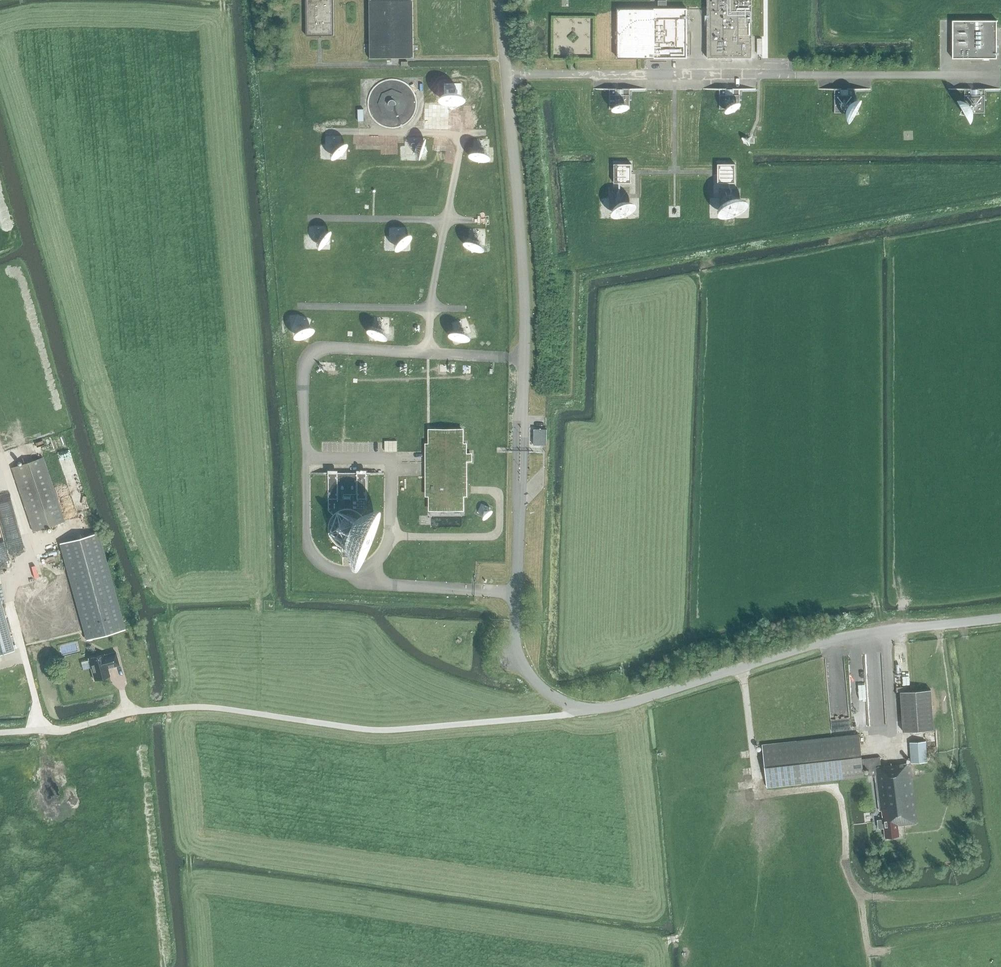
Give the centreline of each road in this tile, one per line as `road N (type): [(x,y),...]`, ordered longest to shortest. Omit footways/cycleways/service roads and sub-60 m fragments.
road 1 (unclassified): [(0,733),(60,731),(189,707),(382,731),(584,709)]
road 2 (unclassified): [(1000,618),(847,636),(633,702),(584,709)]
road 3 (unclassified): [(584,709),(554,697),(523,667),(515,621)]

